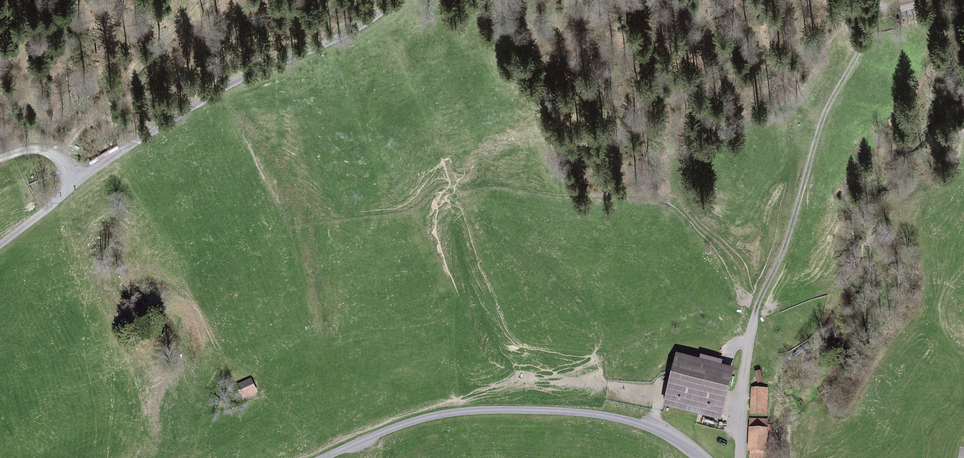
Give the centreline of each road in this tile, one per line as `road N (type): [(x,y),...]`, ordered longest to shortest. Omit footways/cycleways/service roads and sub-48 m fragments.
road 1 (track): [(738,457),(758,314),(804,199),(819,133),(858,62)]
road 2 (unclassified): [(703,457),(665,432),(615,417),(480,411),(417,420),(323,457)]
road 3 (track): [(397,0),(359,28),(227,88),(67,192)]

